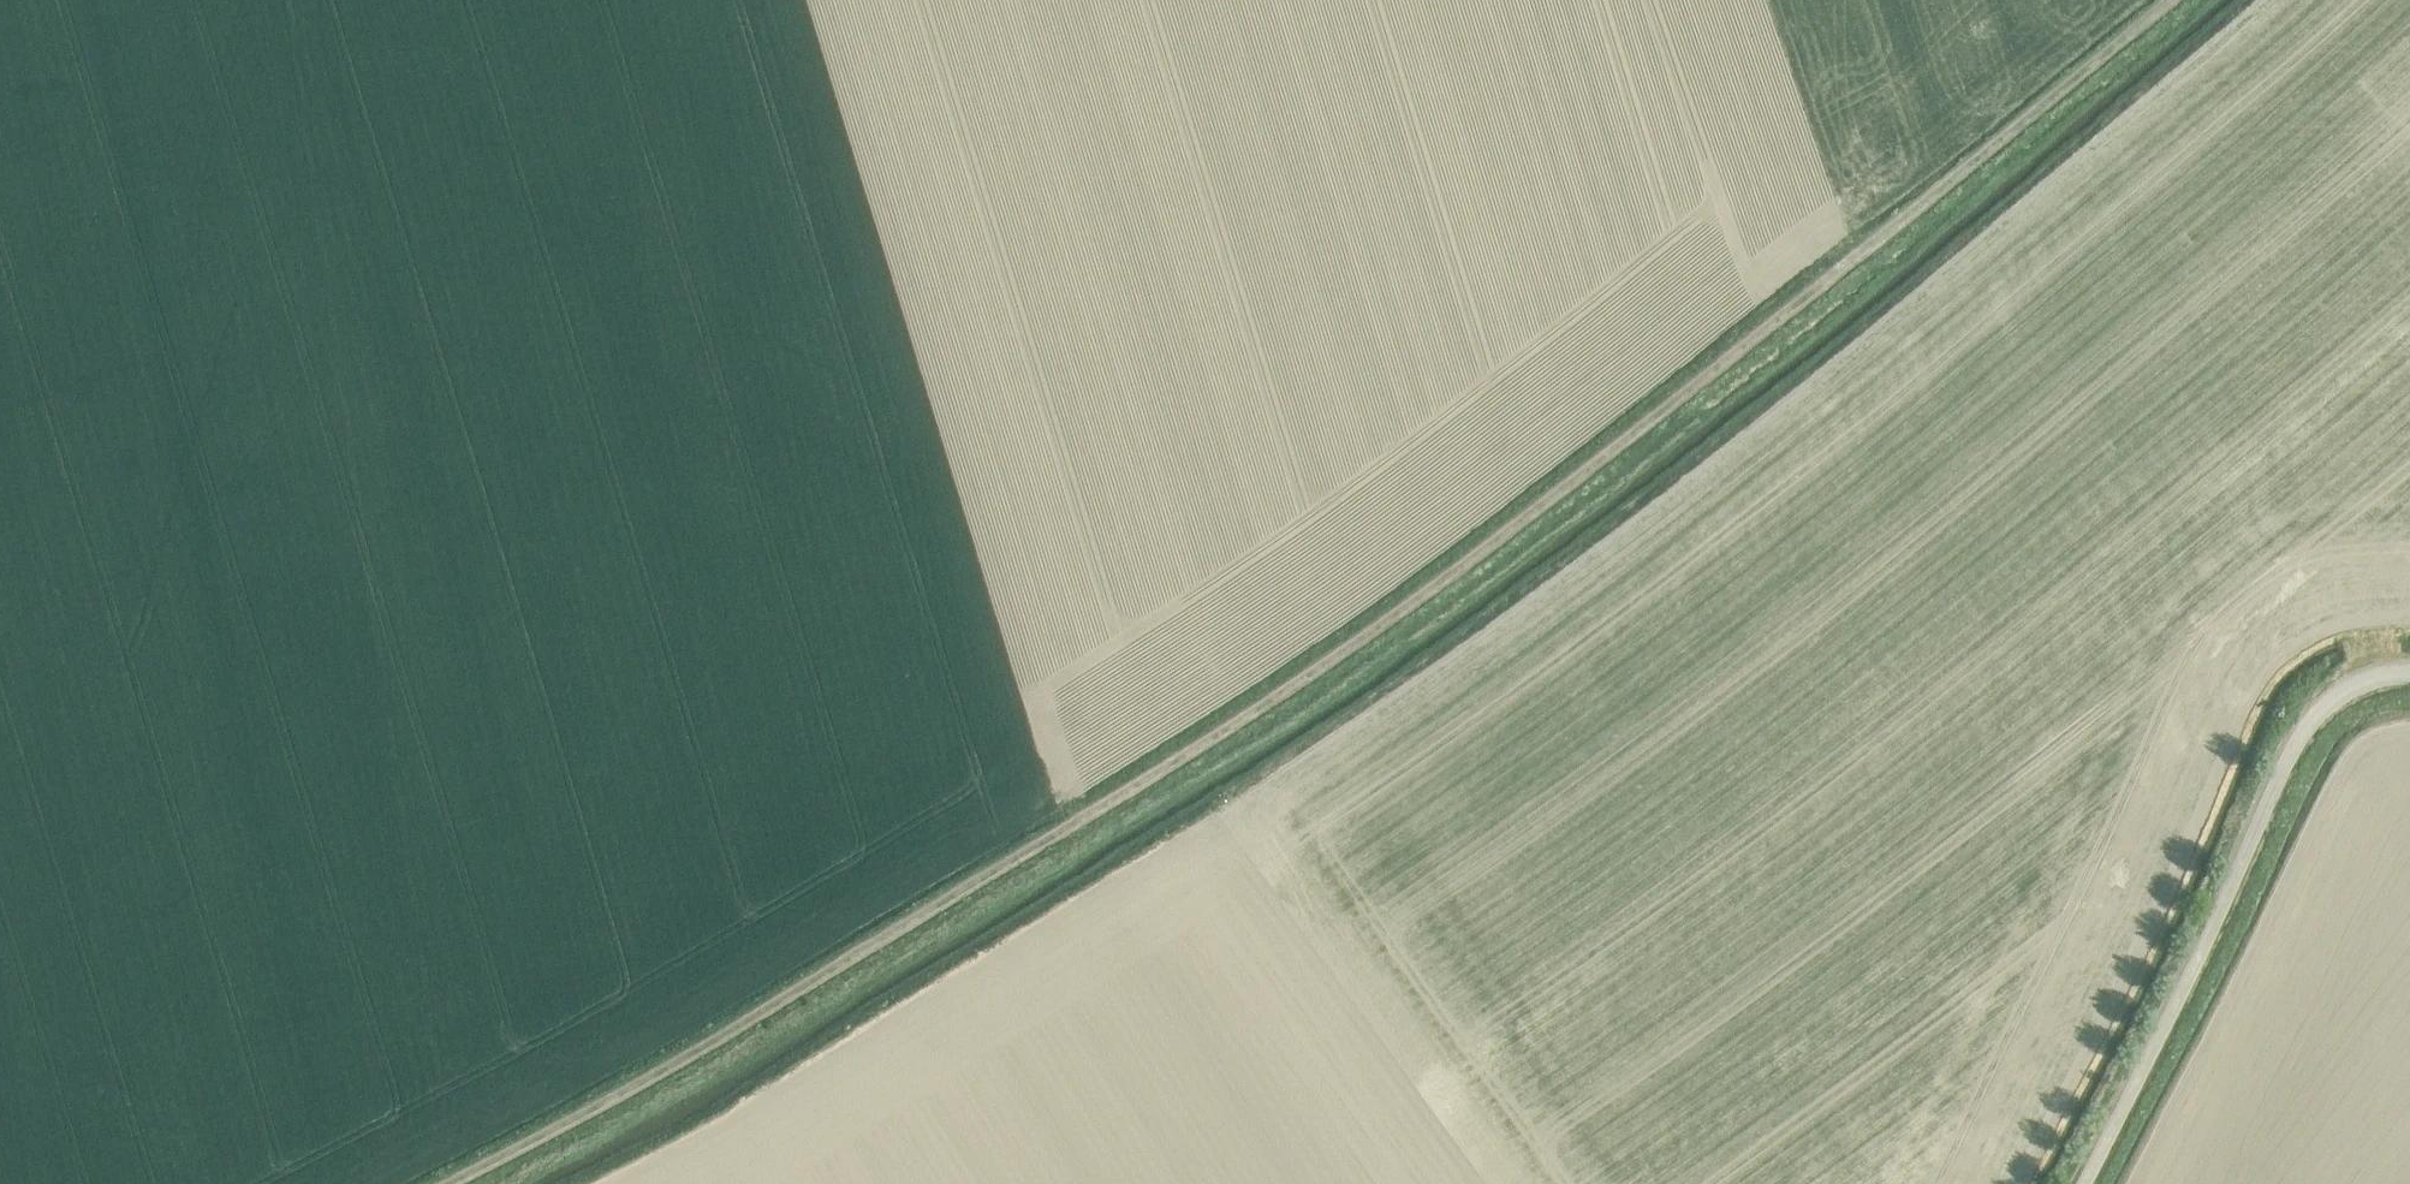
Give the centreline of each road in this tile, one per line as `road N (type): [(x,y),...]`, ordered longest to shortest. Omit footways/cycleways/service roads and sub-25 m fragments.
road 1 (unclassified): [(2173,0),(1370,637),(769,1014),(460,1183)]
road 2 (unclassified): [(2082,1183),(2295,742),(2319,707),(2352,682),(2409,672)]

